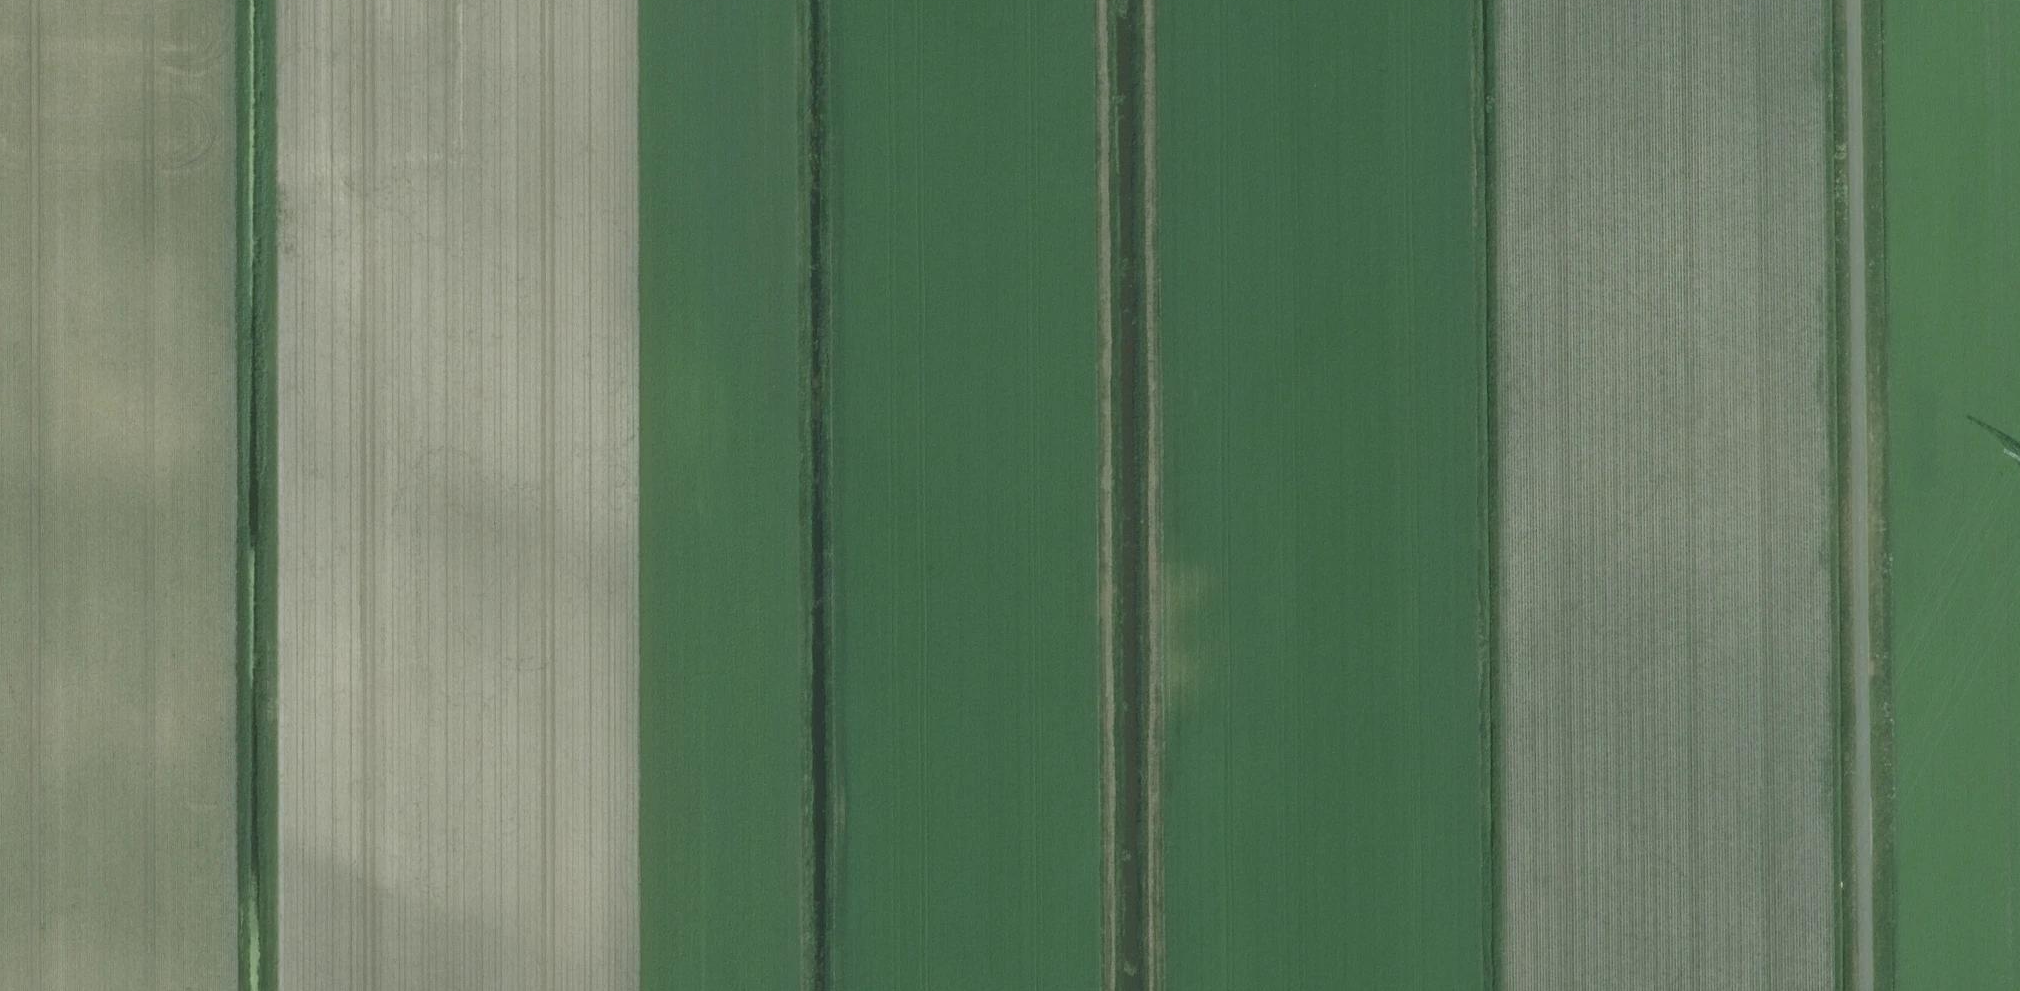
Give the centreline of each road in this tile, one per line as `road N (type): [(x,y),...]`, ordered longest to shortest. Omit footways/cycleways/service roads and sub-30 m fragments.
road 1 (unclassified): [(1865,990),(1852,0)]

